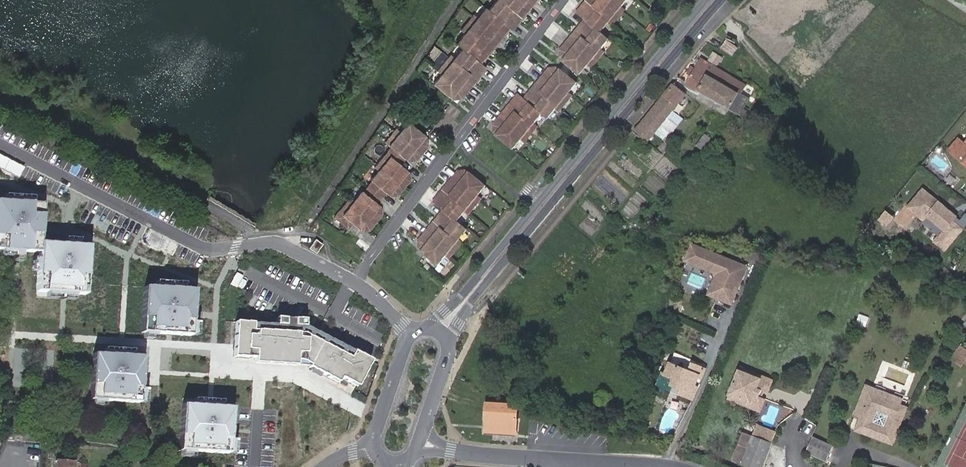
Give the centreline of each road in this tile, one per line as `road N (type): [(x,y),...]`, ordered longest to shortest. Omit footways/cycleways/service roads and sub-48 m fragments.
road 1 (tertiary): [(447,339),(721,0)]
road 2 (tertiary): [(706,0),(428,327)]
road 3 (residential): [(566,0),(354,282)]
road 4 (residential): [(418,442),(481,455),(667,466)]
road 5 (residential): [(203,254),(223,283),(219,359),(228,382),(271,406),(285,423),(281,466)]
road 6 (residential): [(0,145),(203,254)]
road 7 (residential): [(203,254),(274,242),(354,282)]

